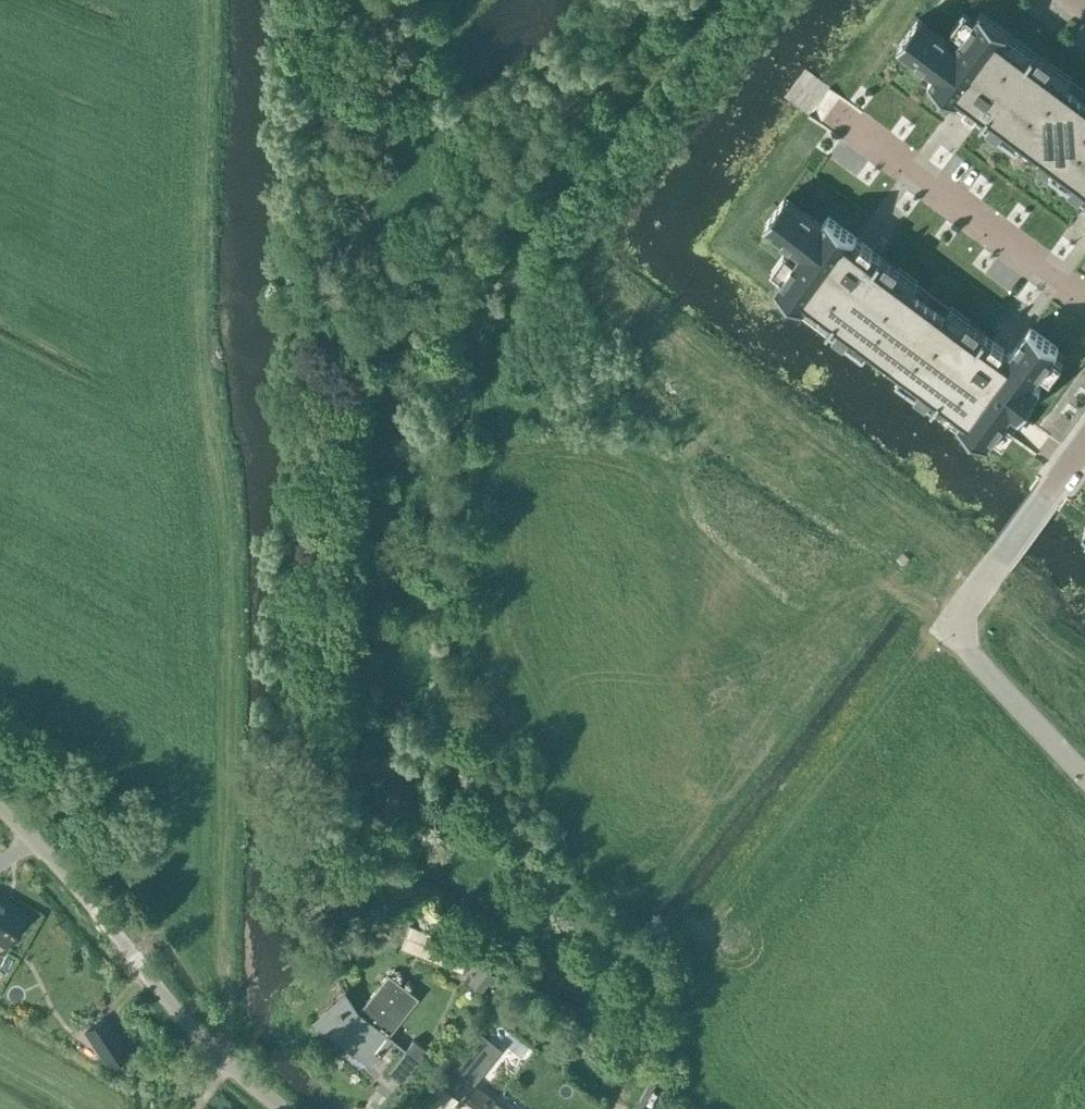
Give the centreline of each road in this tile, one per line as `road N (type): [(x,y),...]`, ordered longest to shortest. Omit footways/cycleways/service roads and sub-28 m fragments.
road 1 (residential): [(1084,442),(1052,489),(977,530),(955,613),(964,643),(1084,777)]
road 2 (unclassified): [(194,1029),(0,808)]
road 3 (residential): [(285,1108),(194,1029)]

